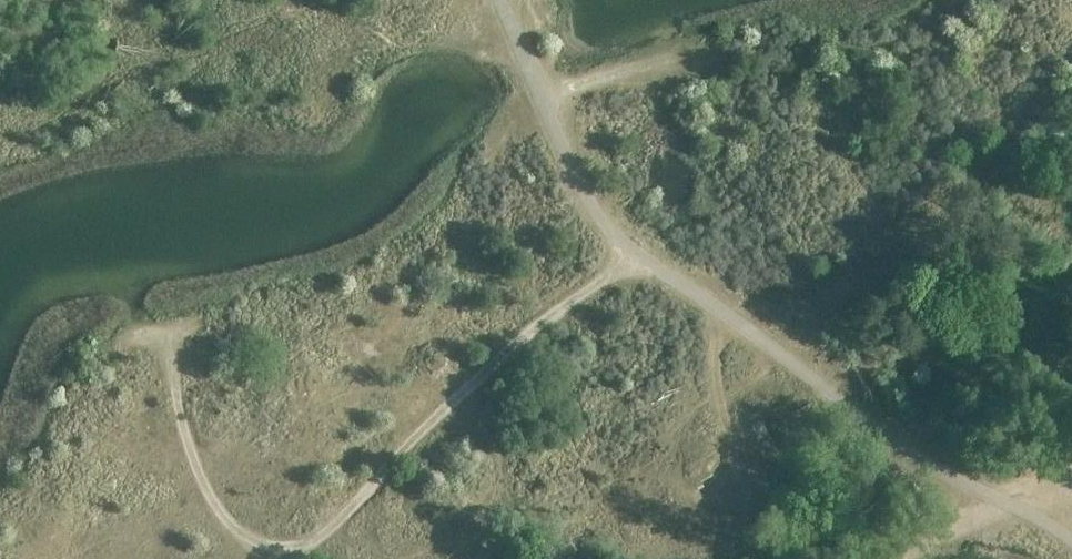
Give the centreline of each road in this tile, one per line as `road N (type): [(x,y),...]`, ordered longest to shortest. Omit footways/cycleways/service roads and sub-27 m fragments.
road 1 (track): [(1071,541),(909,455),(632,252),(591,208),(563,159),(497,0)]
road 2 (track): [(632,252),(526,332),(437,414),(300,558)]
road 3 (track): [(326,534),(274,547),(224,522),(189,450),(165,332)]

